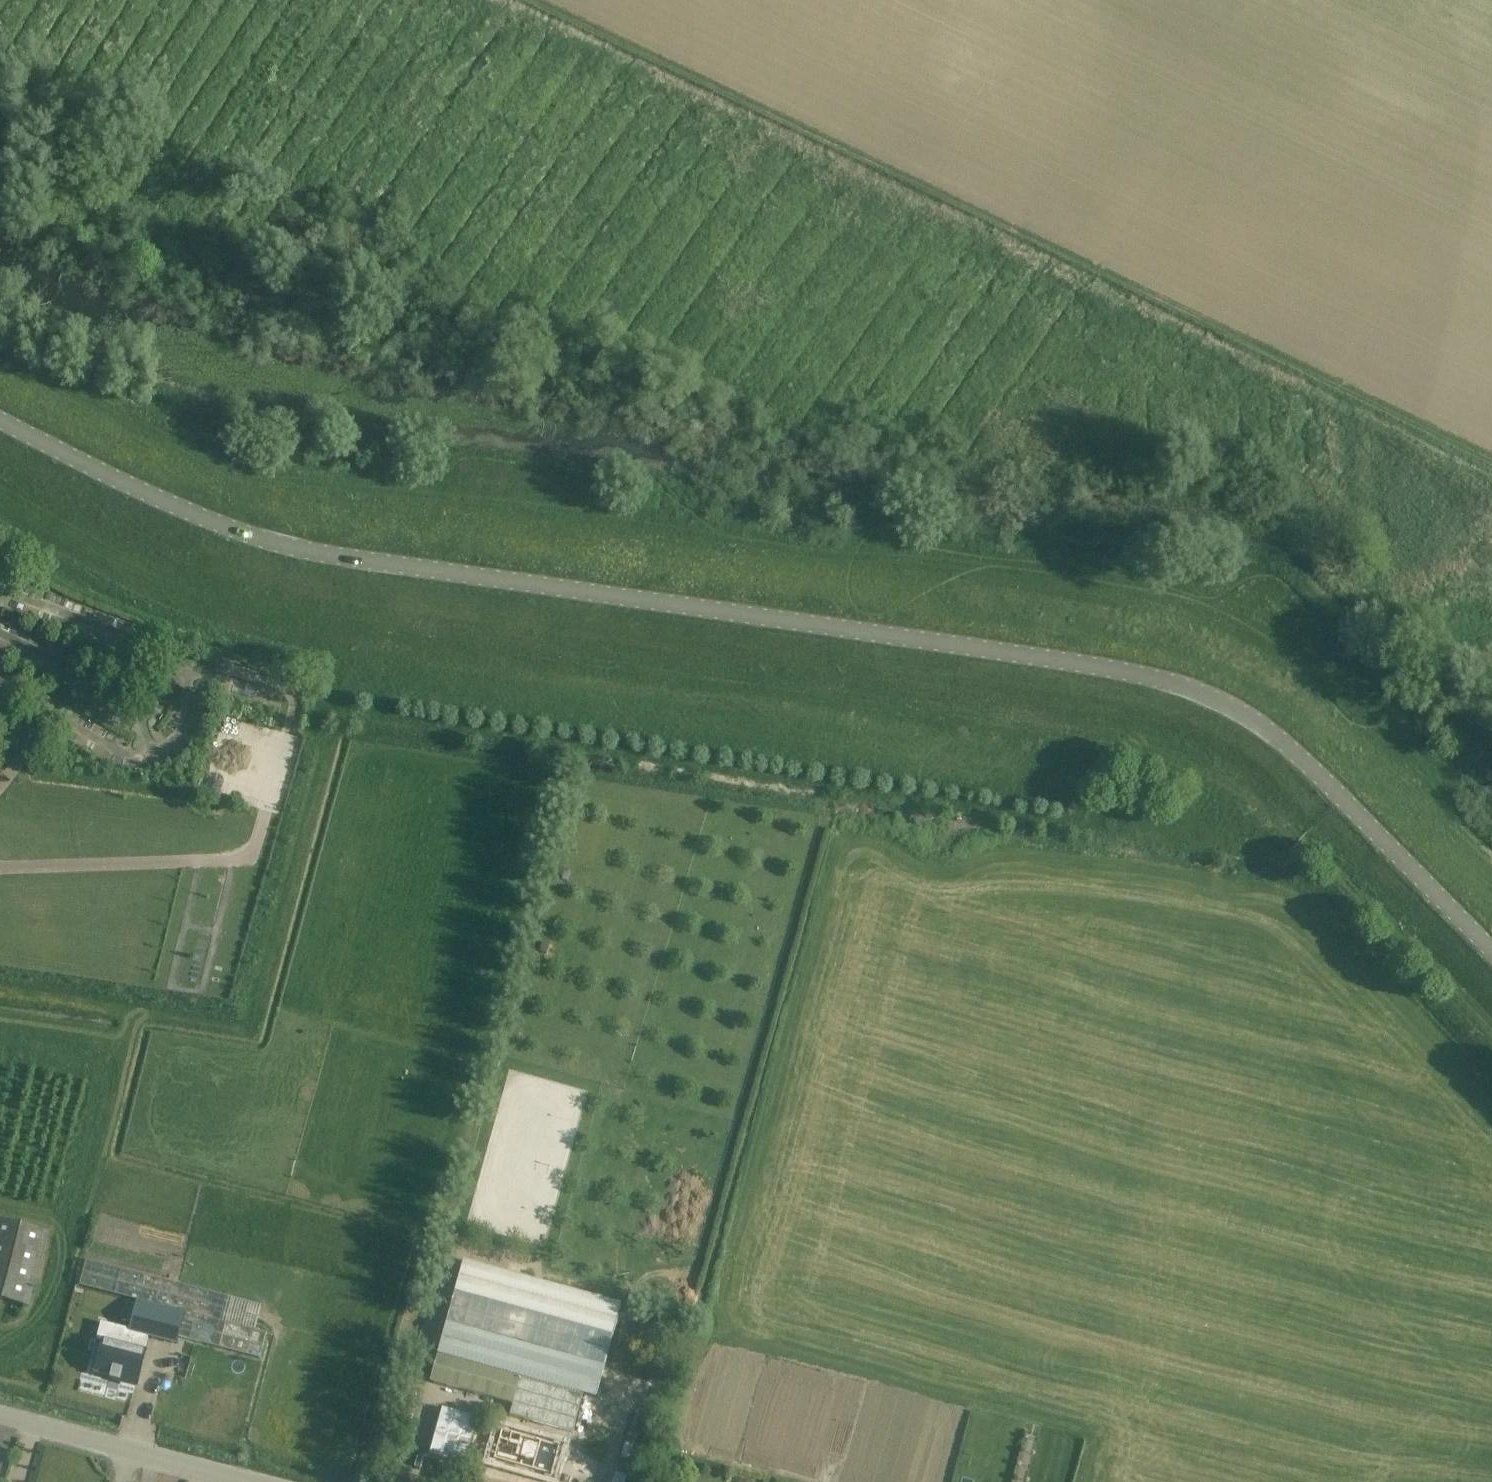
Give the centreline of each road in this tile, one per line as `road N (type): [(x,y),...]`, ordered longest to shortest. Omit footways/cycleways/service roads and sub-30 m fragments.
road 1 (tertiary): [(1491,953),(1269,732),(1190,689),(1089,665),(312,552),(146,494),(0,423)]
road 2 (unclassified): [(251,1481),(0,1416)]

